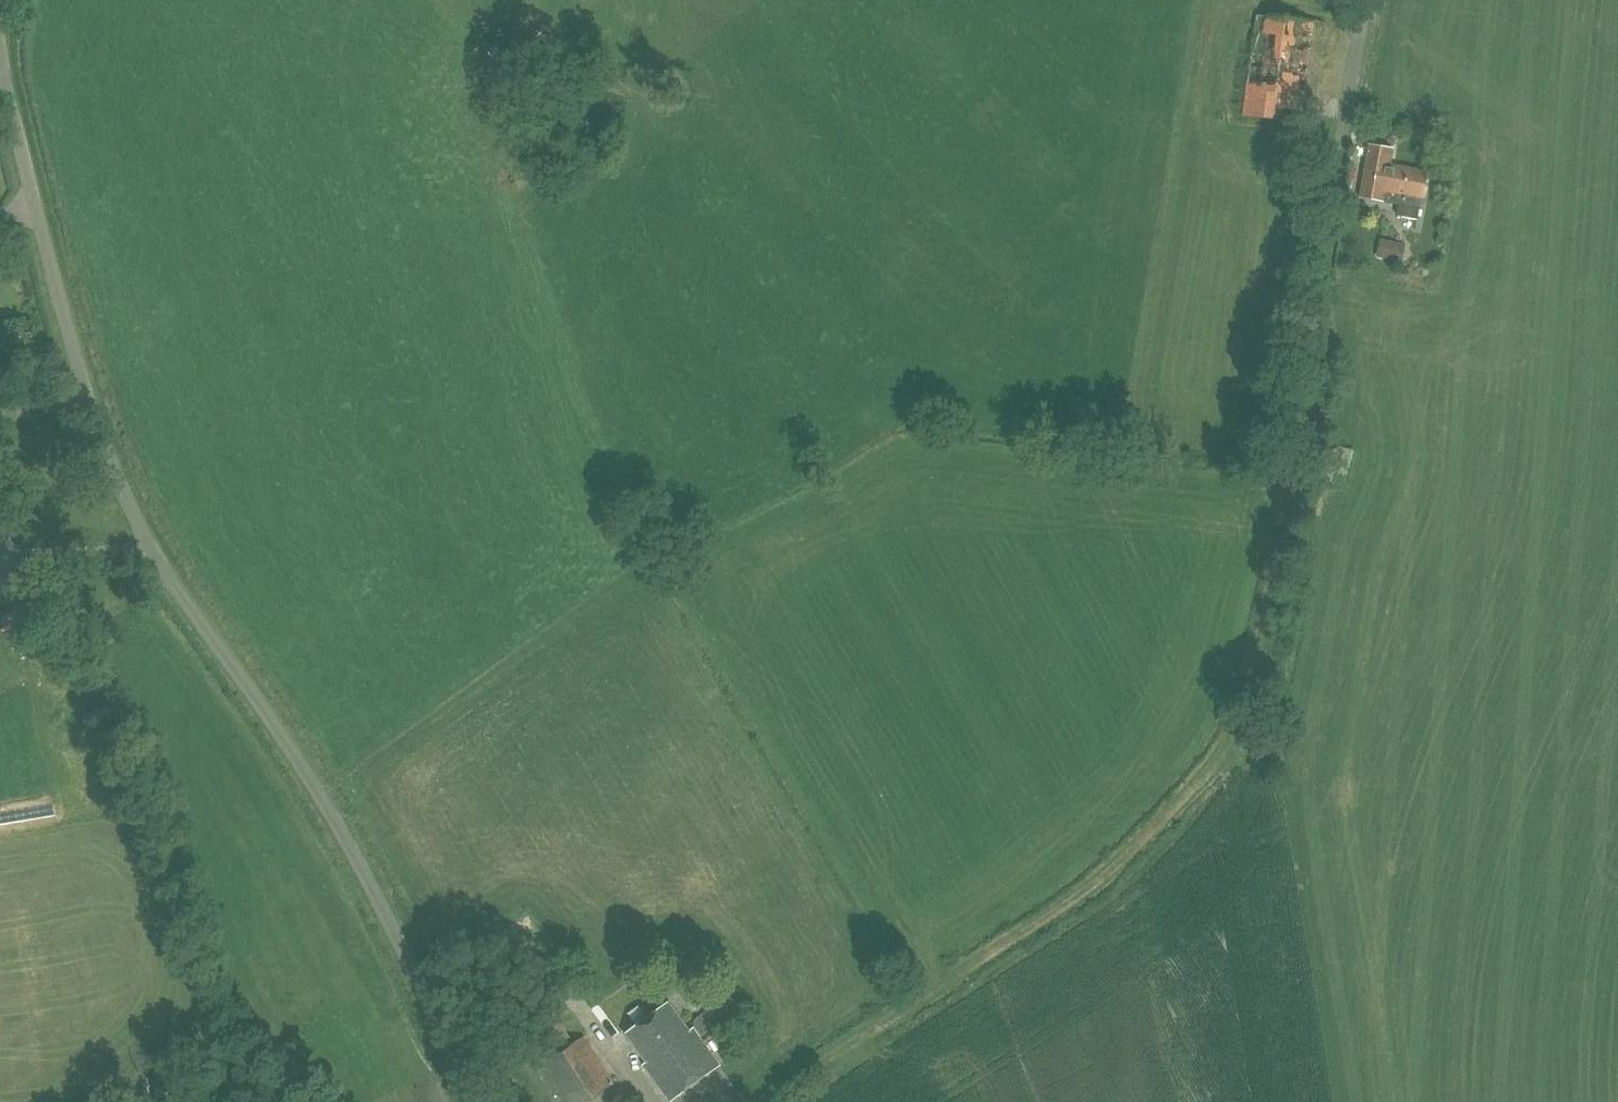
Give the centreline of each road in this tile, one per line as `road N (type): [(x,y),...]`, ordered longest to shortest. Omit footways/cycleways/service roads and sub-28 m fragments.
road 1 (unclassified): [(483,1101),(315,783),(184,593),(120,481),(93,416),(11,100),(5,0)]
road 2 (track): [(775,1101),(1139,856),(1217,773),(1251,722),(1267,678),(1329,264)]
road 3 (residential): [(1329,264),(1374,0)]

